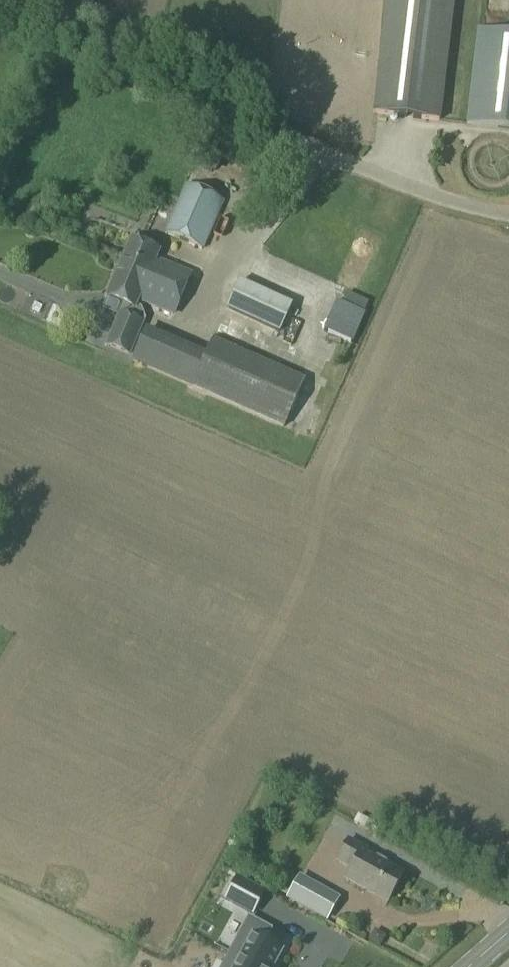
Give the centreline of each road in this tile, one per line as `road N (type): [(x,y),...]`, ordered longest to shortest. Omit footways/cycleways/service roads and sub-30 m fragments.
road 1 (track): [(25,0),(153,37),(322,152)]
road 2 (unclassified): [(322,152),(429,196),(508,213)]

